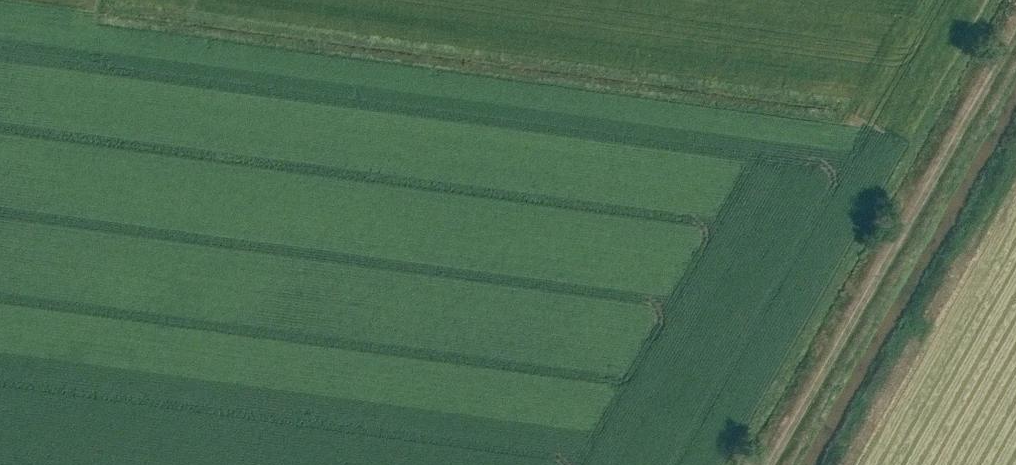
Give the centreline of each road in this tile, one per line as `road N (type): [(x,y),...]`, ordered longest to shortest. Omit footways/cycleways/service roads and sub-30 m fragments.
road 1 (track): [(1015,36),(771,464)]

